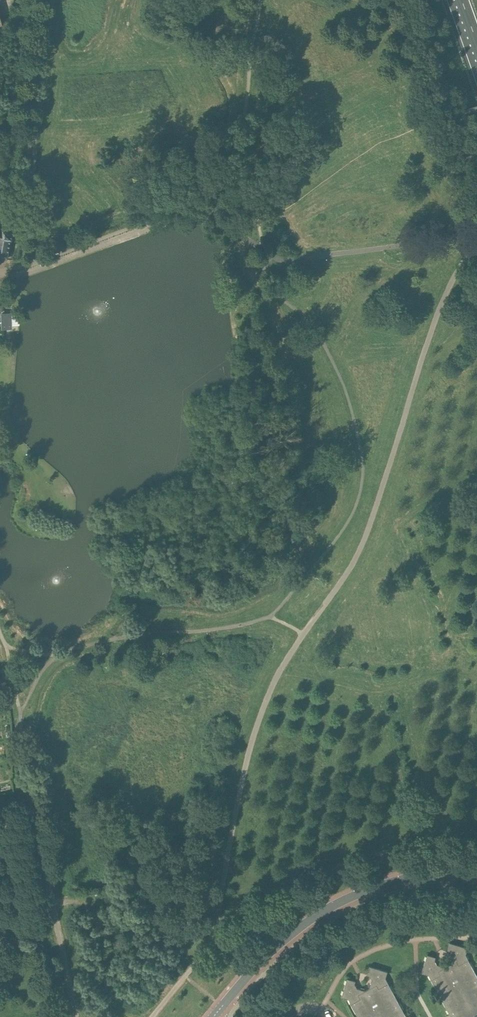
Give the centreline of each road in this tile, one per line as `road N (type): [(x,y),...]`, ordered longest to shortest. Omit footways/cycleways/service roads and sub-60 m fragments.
road 1 (unclassified): [(214,1016),(285,938),(327,909),(385,884),(476,871)]

